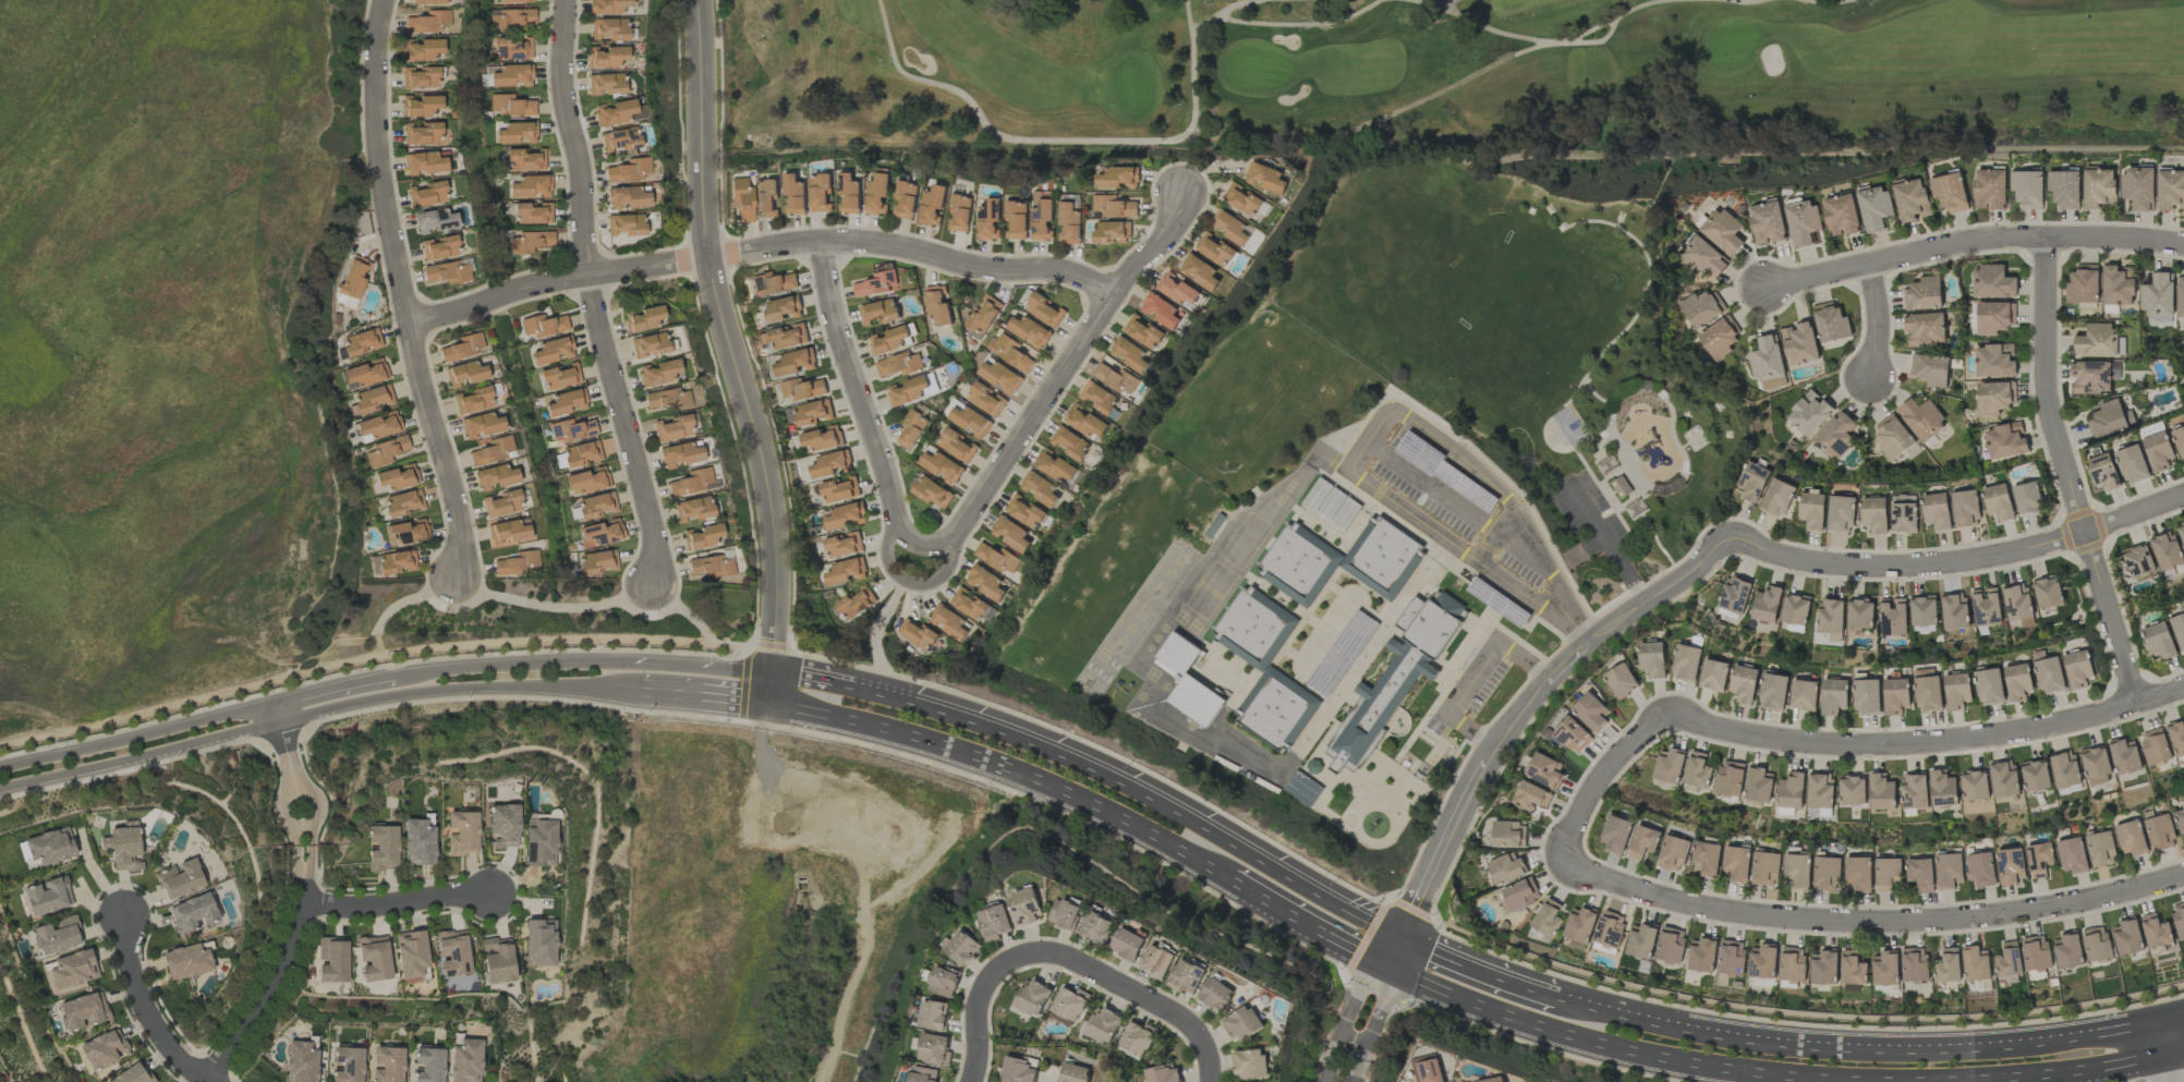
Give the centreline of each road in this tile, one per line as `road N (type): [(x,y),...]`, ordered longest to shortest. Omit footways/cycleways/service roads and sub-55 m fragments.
road 1 (residential): [(409,321),(585,271),(818,238),(893,245),(987,270),(1061,269),(1113,295)]
road 2 (secondary): [(696,0),(708,277),(773,549),(775,645),(763,707)]
road 3 (tertiary): [(653,662),(440,669),(0,772)]
road 4 (tertiary): [(0,788),(373,696),(509,686),(648,694)]
road 5 (residential): [(2183,873),(1993,914),(1847,920),(1713,911),(1554,863)]
road 6 (residential): [(566,0),(567,112),(585,185),(585,271),(657,538),(652,585)]
road 7 (residential): [(383,0),(377,151),(425,396),(453,495),(454,575)]
road 8 (primary): [(1398,940),(1106,775),(896,702)]
road 9 (residential): [(1387,964),(1472,781),(1534,693),(1604,627),(1727,538)]
road 10 (residential): [(1667,712),(1786,741),(1914,742),(2041,727),(2183,685)]
road 11 (primary): [(763,707),(938,747),(1096,806),(1228,879)]
road 12 (residential): [(2137,703),(2050,425),(2042,236)]
road 13 (residential): [(1727,538),(1820,561),(1916,563),(2010,550),(2183,494)]
road 14 (residential): [(919,549),(954,540),(1113,295),(1166,236),(1181,193)]
road 15 (primary): [(1387,964),(1578,1037),(1807,1081)]
road 16 (residential): [(1763,288),(2004,236),(2183,245)]
road 17 (primary): [(1921,1048),(1803,1046),(1566,1004)]
road 18 (residential): [(818,238),(896,522),(919,549)]
road 19 (primary): [(2165,1023),(2043,1043),(1921,1048)]
road 20 (residential): [(1212,1081),(1202,1038),(1185,1017),(1070,961),(1032,956)]
road 21 (residential): [(202,1081),(270,985),(293,928),(301,877)]
road 22 (residential): [(299,901),(365,905),(492,893)]
road 23 (residential): [(1554,863),(1599,774),(1667,712)]
road 24 (residential): [(122,913),(142,1006),(202,1081)]
road 25 (primary): [(1228,879),(1387,964)]
road 26 (primary): [(1566,1004),(1398,940)]
road 27 (primary): [(2009,1081),(2175,1057)]
road 28 (residential): [(1032,956),(1000,972),(985,994),(978,1081)]
road 29 (primary): [(896,702),(769,676)]
road 30 (residential): [(1340,1081),(1387,964)]

